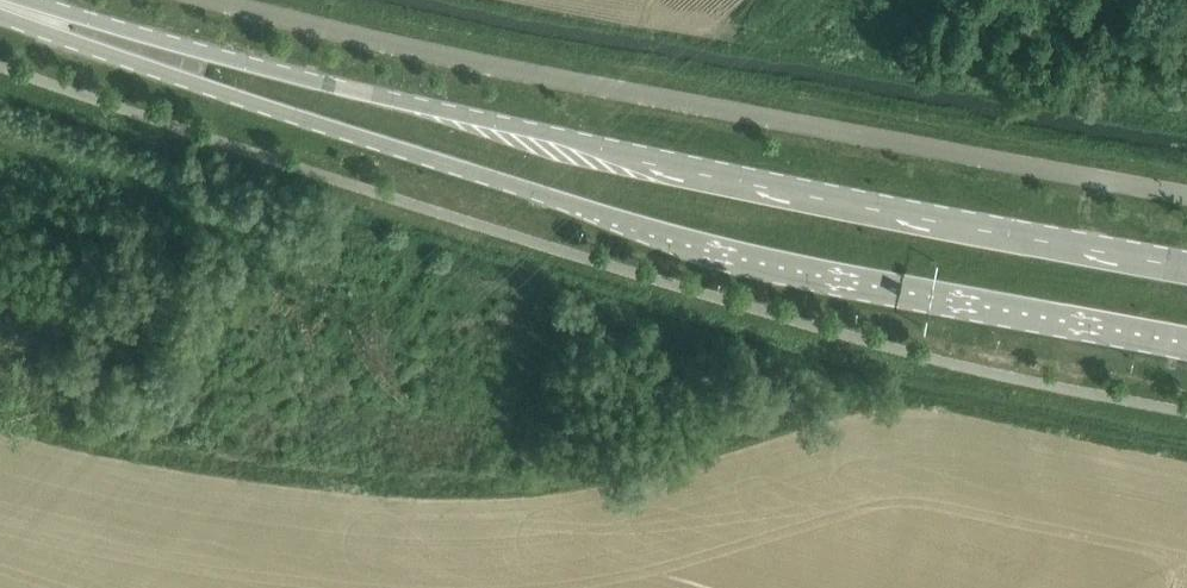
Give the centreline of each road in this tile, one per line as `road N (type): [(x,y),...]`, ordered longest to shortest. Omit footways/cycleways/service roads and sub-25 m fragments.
road 1 (secondary): [(0,3),(162,74),(708,247),(1186,342)]
road 2 (secondary): [(1186,265),(668,163),(0,1)]

